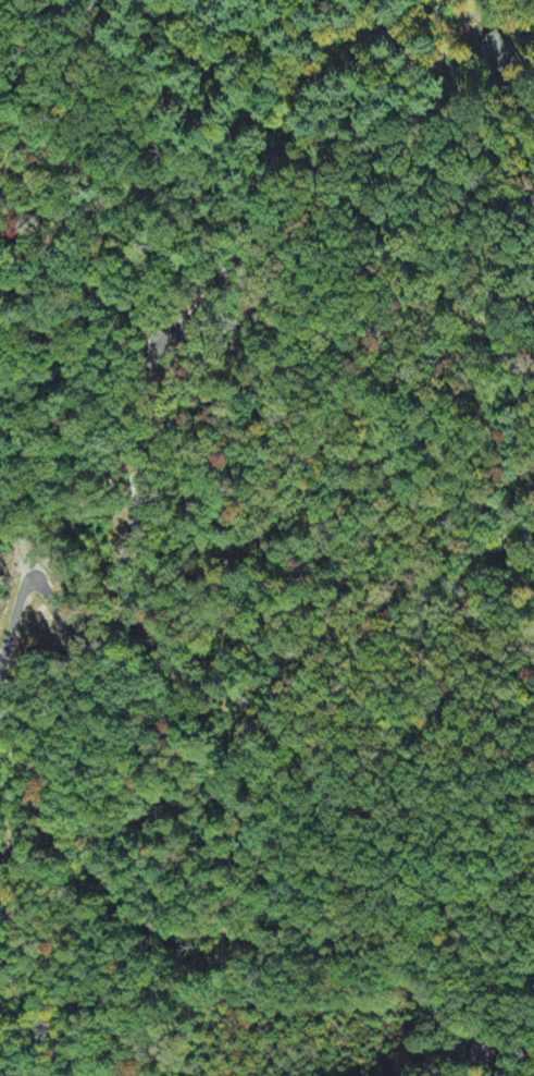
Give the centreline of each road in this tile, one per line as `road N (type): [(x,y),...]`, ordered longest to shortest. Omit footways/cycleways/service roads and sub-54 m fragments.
road 1 (residential): [(533,190),(359,23),(355,0)]
road 2 (residential): [(25,1075),(0,935)]

